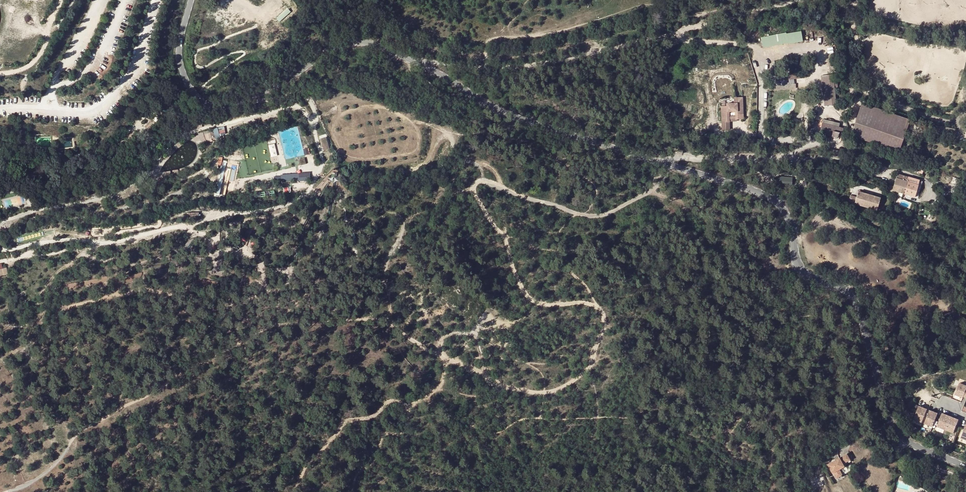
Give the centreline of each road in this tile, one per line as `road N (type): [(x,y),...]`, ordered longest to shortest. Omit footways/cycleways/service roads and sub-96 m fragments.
road 1 (track): [(667,165),(651,192),(593,217),(488,181),(476,185),(535,303),(585,302),(604,316),(589,367),(571,384),(548,392),(501,386),(371,319),(277,326),(81,428),(37,479),(10,491)]
road 2 (tertiary): [(192,0),(182,67),(206,106),(230,105),(328,49),(359,42),(525,121),(776,202),(810,274),(859,308),(900,428),(965,468)]
road 3 (track): [(385,323),(384,272),(405,222),(365,202),(361,187),(422,167),(448,136),(450,158),(493,169),(501,187)]
road 4 (track): [(413,62),(511,70),(683,33)]
road 5 (track): [(683,33),(700,44),(759,47),(761,136),(804,142),(795,161)]
road 6 (track): [(292,491),(346,423),(385,403),(425,401),(446,358)]
road 7 (track): [(486,71),(493,39),(650,4)]
road 8 (track): [(804,142),(820,116),(812,53),(764,55)]
road 9 (track): [(820,112),(851,102),(855,33),(844,0)]
road 10 (track): [(683,33),(806,0)]
road 11 (track): [(965,107),(947,122),(850,89)]

